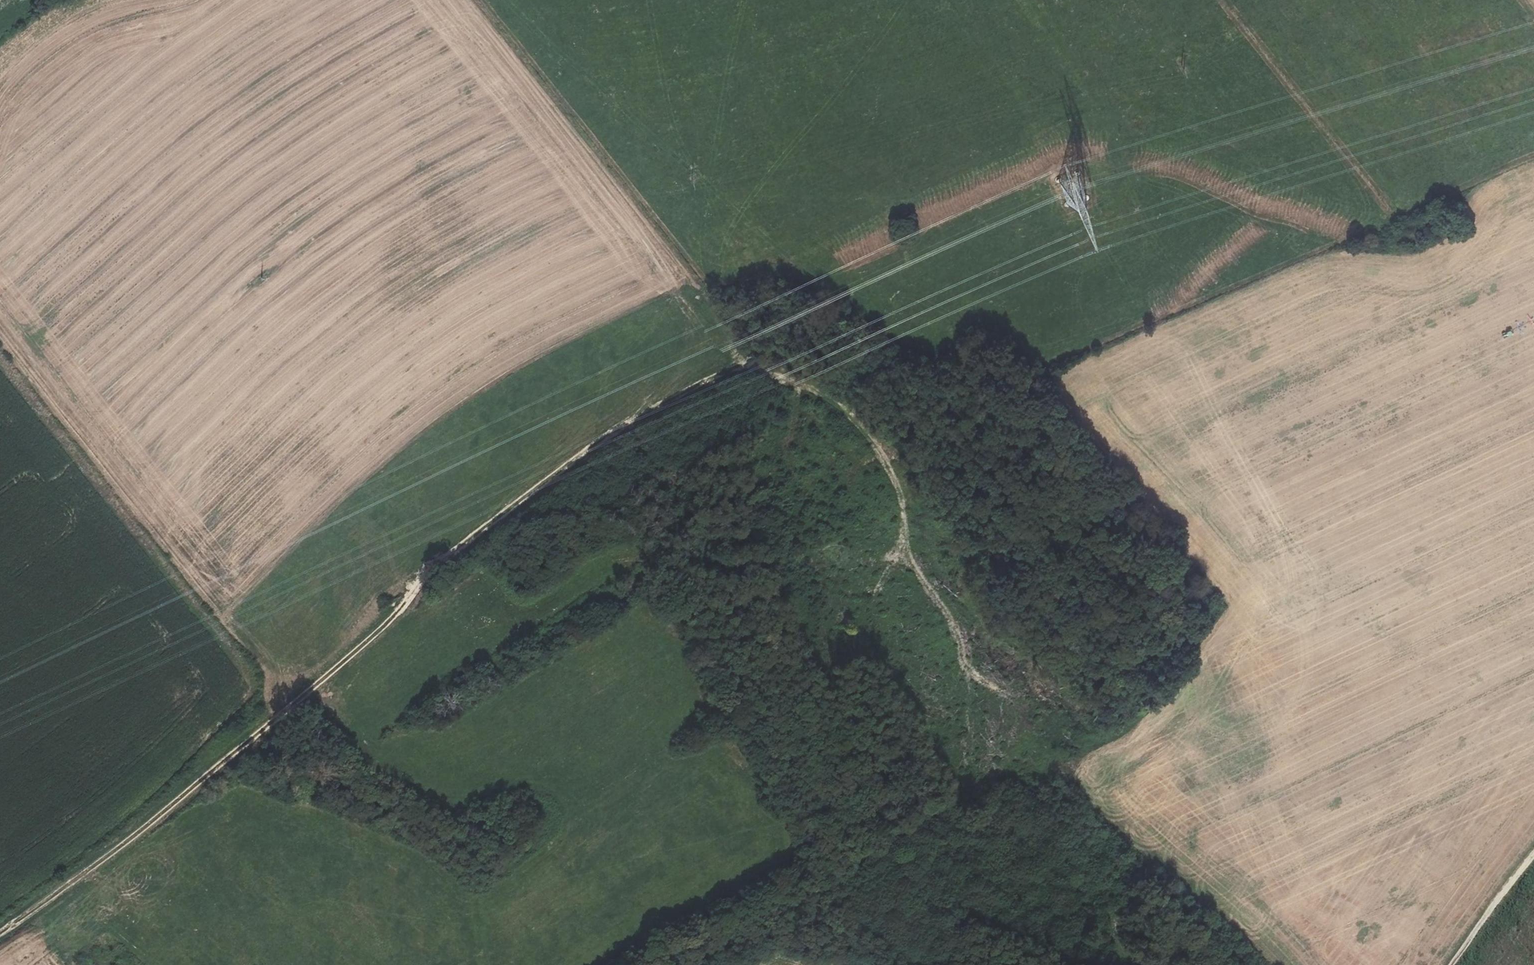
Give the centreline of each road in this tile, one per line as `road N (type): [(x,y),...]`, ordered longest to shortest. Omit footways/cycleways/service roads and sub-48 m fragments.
road 1 (track): [(290,707),(81,877),(0,931)]
road 2 (track): [(1533,857),(1455,964)]

